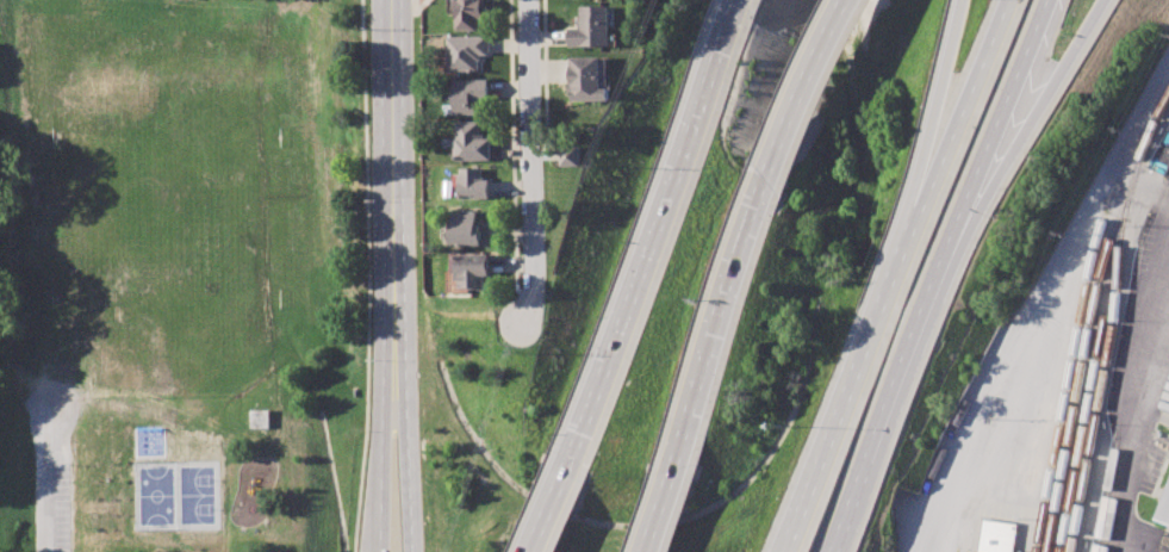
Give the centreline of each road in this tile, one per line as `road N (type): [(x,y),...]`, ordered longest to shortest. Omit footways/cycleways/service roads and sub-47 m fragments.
road 1 (primary): [(412,551),(399,0)]
road 2 (primary): [(387,0),(379,550)]
road 3 (motorway): [(658,502),(748,193),(843,0)]
road 4 (motorway): [(735,0),(560,483)]
road 5 (motorway): [(925,213),(786,551)]
road 6 (motorway): [(830,551),(956,241)]
road 7 (residential): [(528,0),(534,285),(521,323)]
road 8 (motorway): [(956,241),(1104,0)]
road 9 (motorway): [(956,241),(1053,0)]
road 10 (motorway): [(1011,0),(925,213)]
road 11 (motorway): [(965,0),(925,213)]
road 12 (residential): [(49,411),(49,551)]

